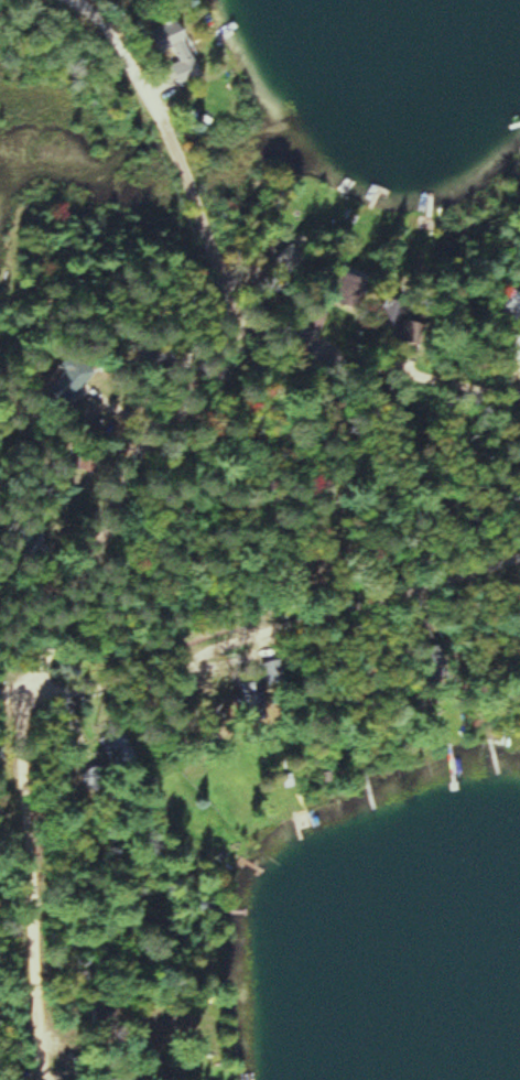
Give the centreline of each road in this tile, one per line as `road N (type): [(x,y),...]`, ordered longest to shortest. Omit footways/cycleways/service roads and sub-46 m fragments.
road 1 (residential): [(24,678),(519,547)]
road 2 (residential): [(55,1079),(24,678)]
road 3 (residential): [(24,678),(50,595),(115,473),(229,342)]
road 4 (residential): [(229,342),(181,169),(152,105),(94,15),(73,0)]
road 5 (residential): [(519,390),(229,342)]

